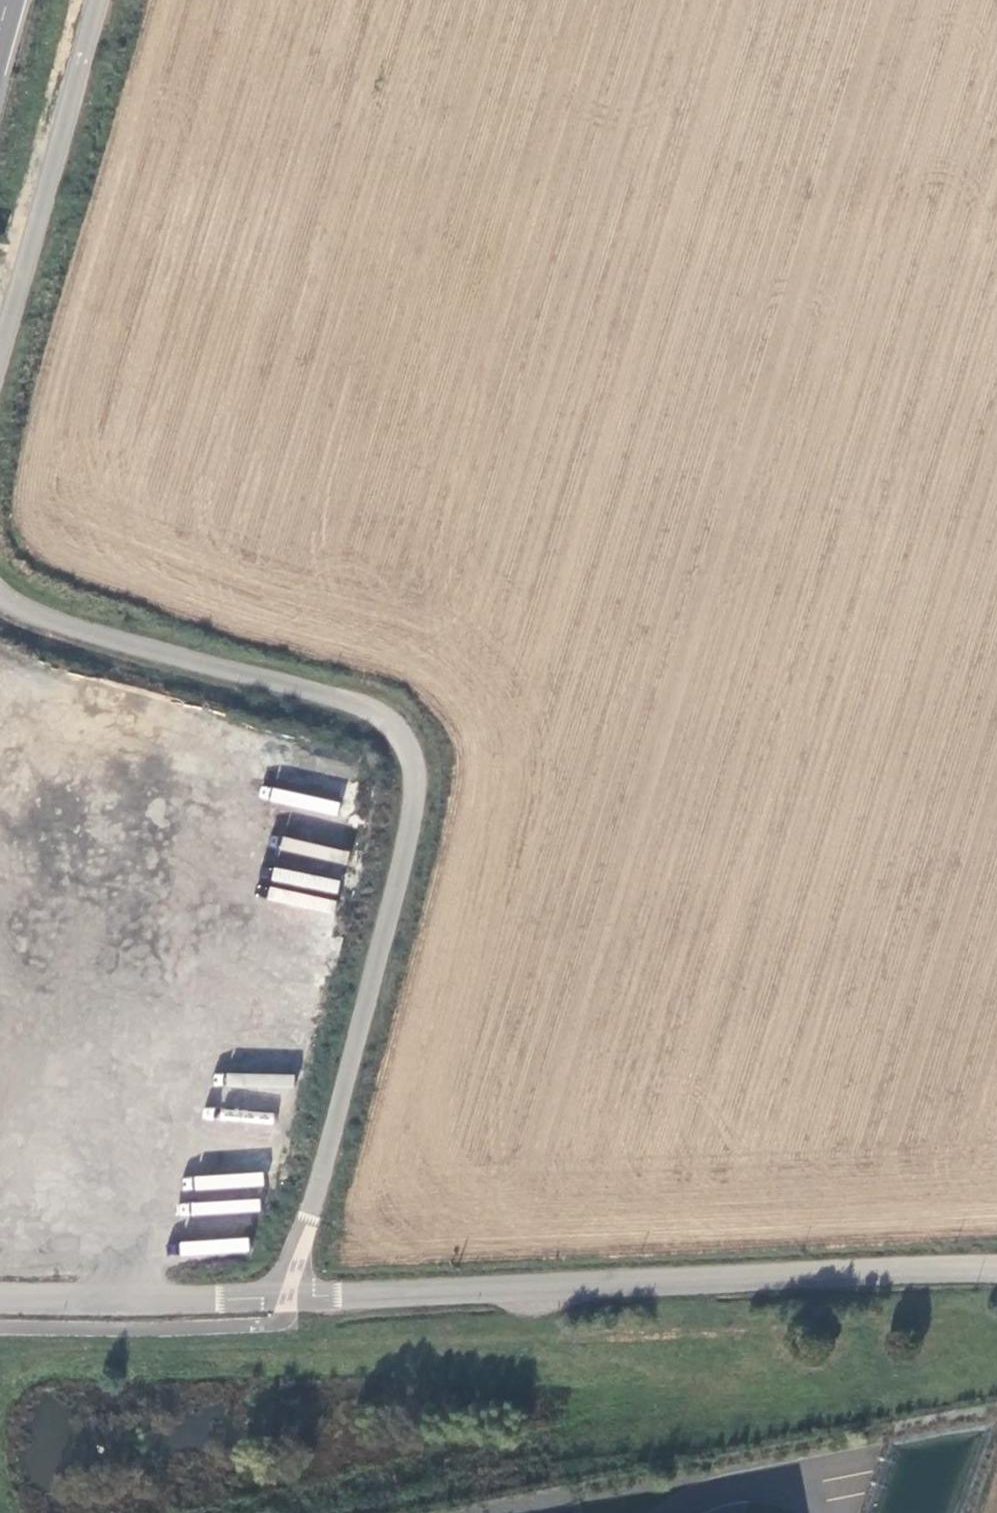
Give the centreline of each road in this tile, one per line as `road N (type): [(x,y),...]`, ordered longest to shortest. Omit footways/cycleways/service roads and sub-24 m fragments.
road 1 (unclassified): [(286,1297),(360,1042),(411,828),(414,758),(398,728),(360,703),(71,623),(0,591)]
road 2 (unclassified): [(286,1297),(996,1266)]
road 3 (unclassified): [(0,358),(99,0)]
road 4 (unclassified): [(0,1305),(286,1297)]

